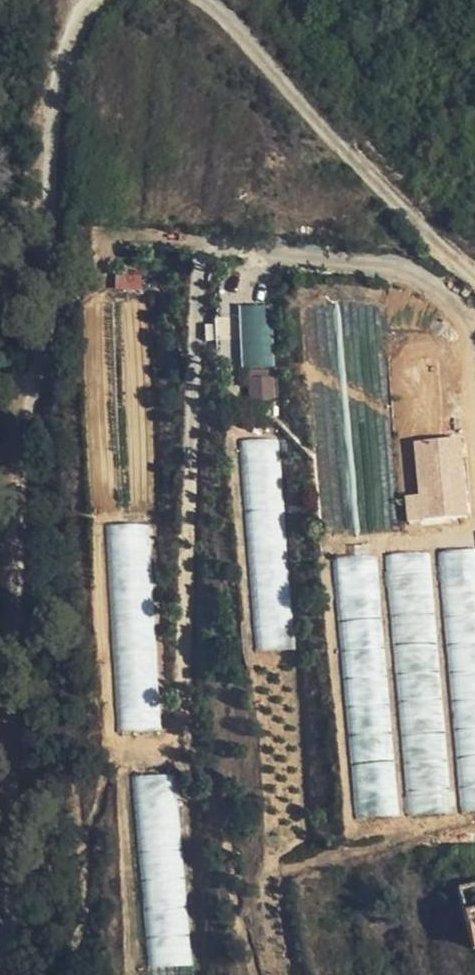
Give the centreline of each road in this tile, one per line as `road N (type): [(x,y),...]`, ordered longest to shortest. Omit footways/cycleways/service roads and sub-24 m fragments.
road 1 (track): [(0,882),(17,785),(58,132),(85,0)]
road 2 (track): [(233,0),(474,255)]

